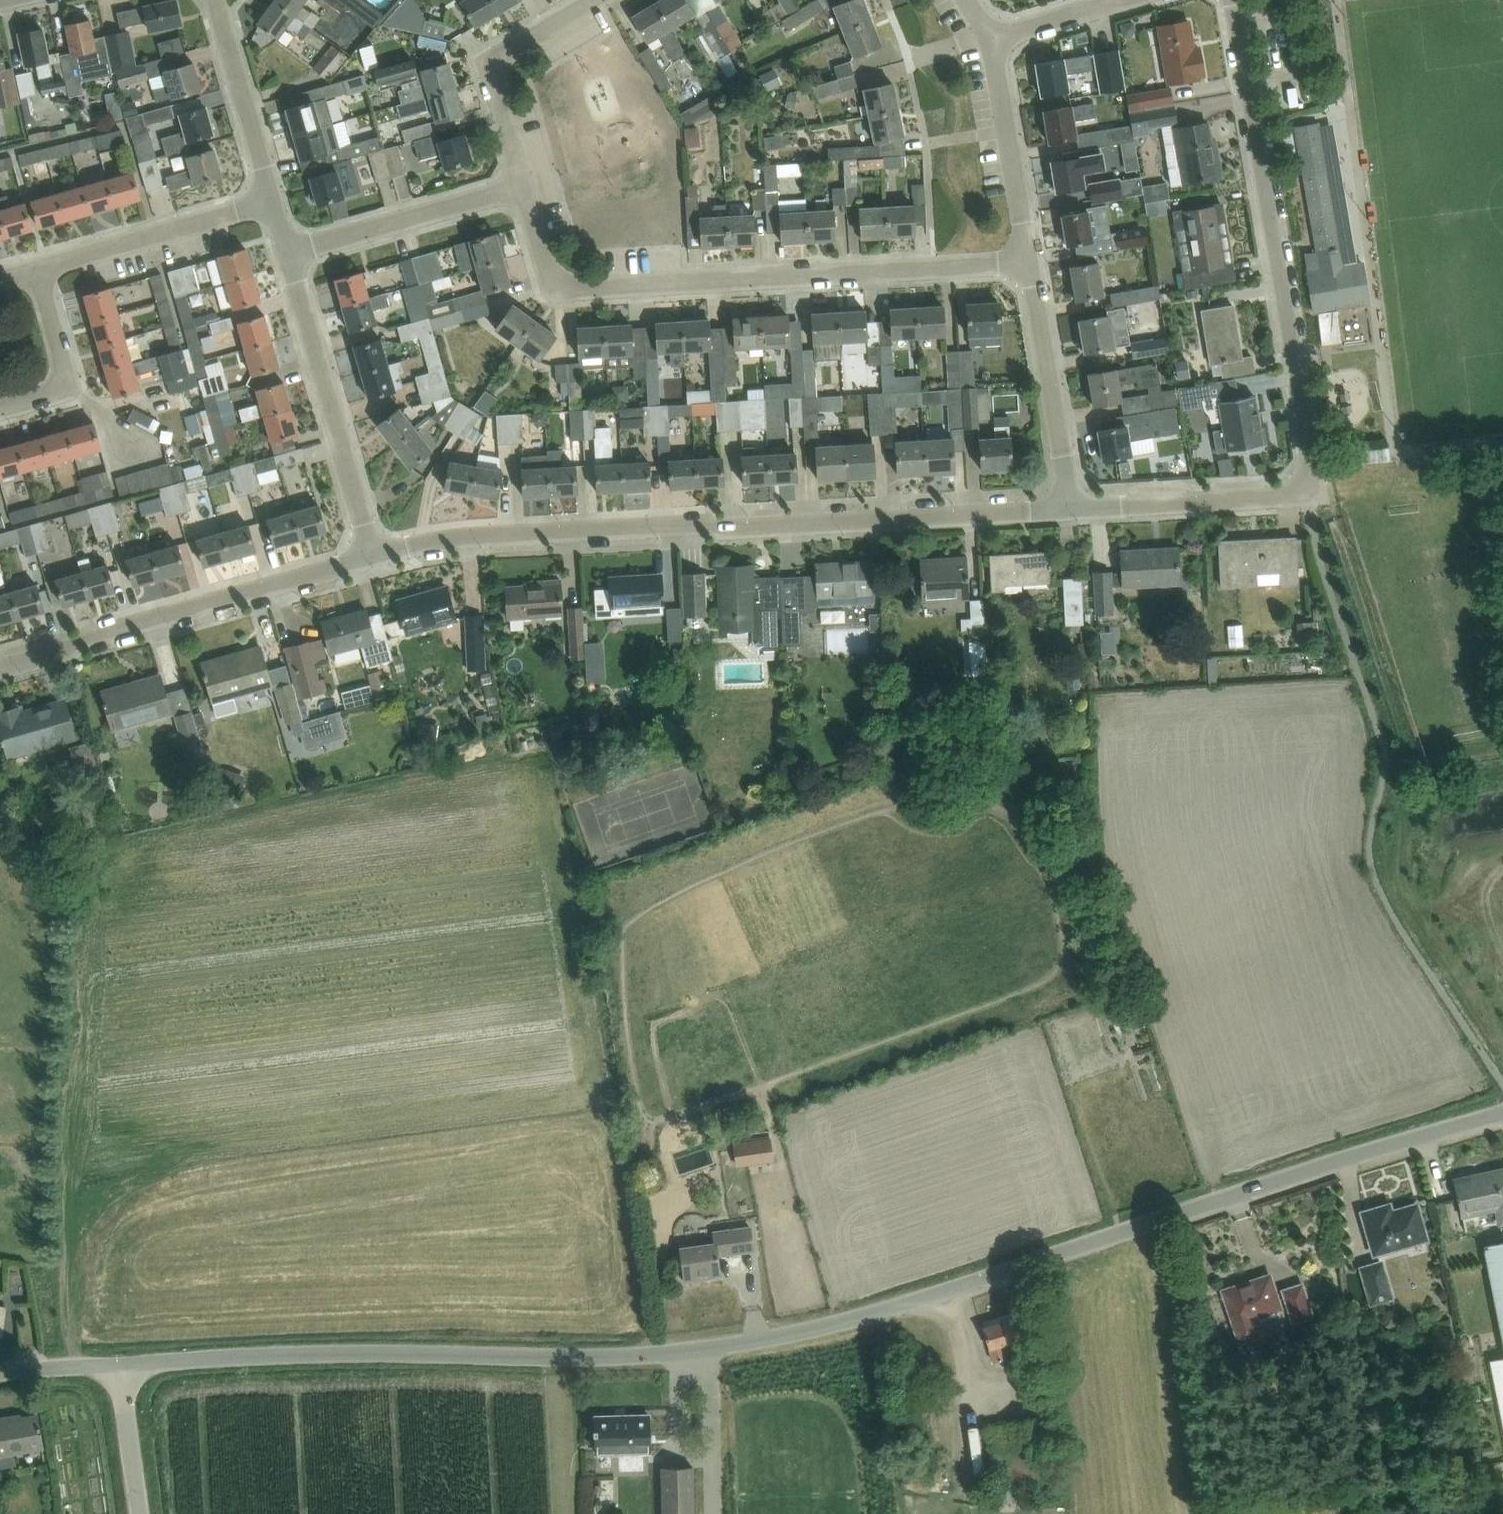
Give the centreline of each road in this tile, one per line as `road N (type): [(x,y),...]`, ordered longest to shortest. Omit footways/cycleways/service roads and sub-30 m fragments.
road 1 (unclassified): [(119,1364),(336,1351),(645,1354),(762,1342),(839,1326),(1502,1115)]
road 2 (unclassified): [(375,555),(451,539),(1070,510)]
road 3 (residential): [(1028,258),(583,290),(558,284),(544,265),(521,187)]
road 4 (unclassified): [(1230,0),(1311,487)]
road 5 (unclassified): [(0,666),(375,555)]
road 6 (residential): [(375,555),(288,252)]
road 7 (residential): [(1070,510),(1028,258)]
road 8 (residential): [(37,266),(273,204)]
road 9 (unclassified): [(1070,510),(1278,497),(1311,487)]
road 10 (residential): [(288,252),(521,187)]
road 11 (residential): [(521,187),(497,67),(510,51),(593,0)]
road 12 (residential): [(1028,258),(989,40)]
road 13 (residential): [(273,204),(216,0)]
road 14 (residential): [(0,407),(48,394),(61,382),(65,360),(37,266)]
road 15 (unclassified): [(141,1513),(119,1364)]
road 16 (residential): [(1118,0),(989,40)]

